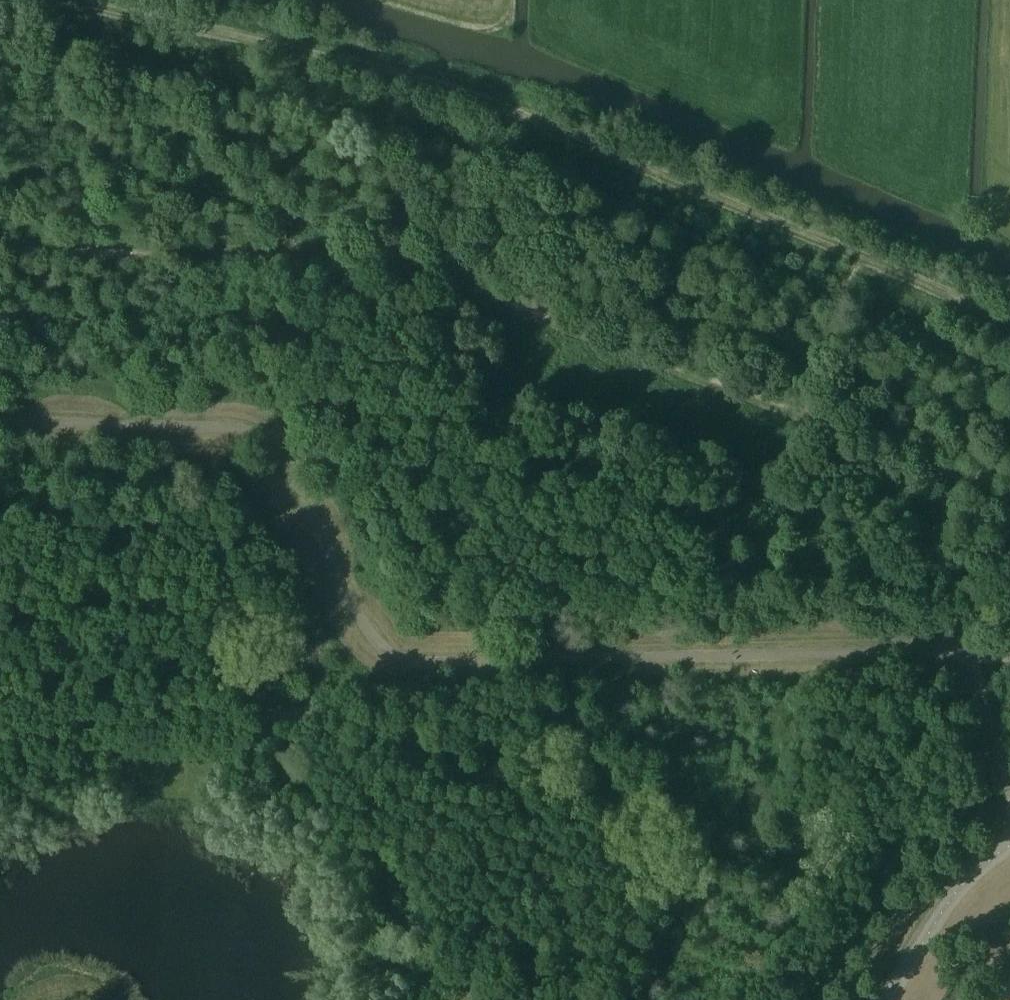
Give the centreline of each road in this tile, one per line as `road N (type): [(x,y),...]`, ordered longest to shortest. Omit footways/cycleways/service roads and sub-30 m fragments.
road 1 (track): [(0,421),(252,433),(288,466),(356,610),(398,658),(938,652),(969,662)]
road 2 (track): [(969,662),(1009,783)]

